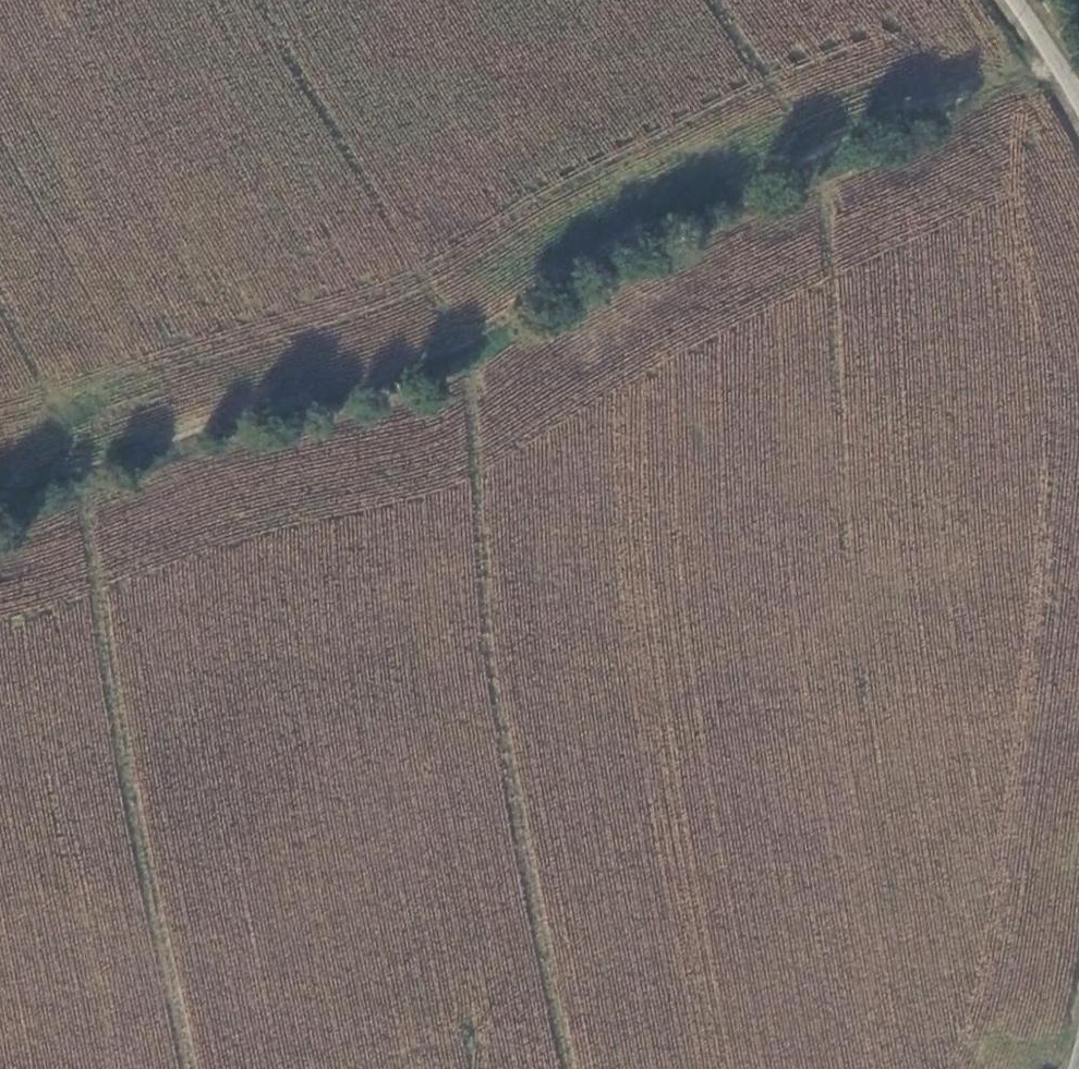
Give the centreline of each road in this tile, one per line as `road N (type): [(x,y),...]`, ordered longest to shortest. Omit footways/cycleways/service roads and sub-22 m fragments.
road 1 (unclassified): [(1003,0),(1078,136)]

